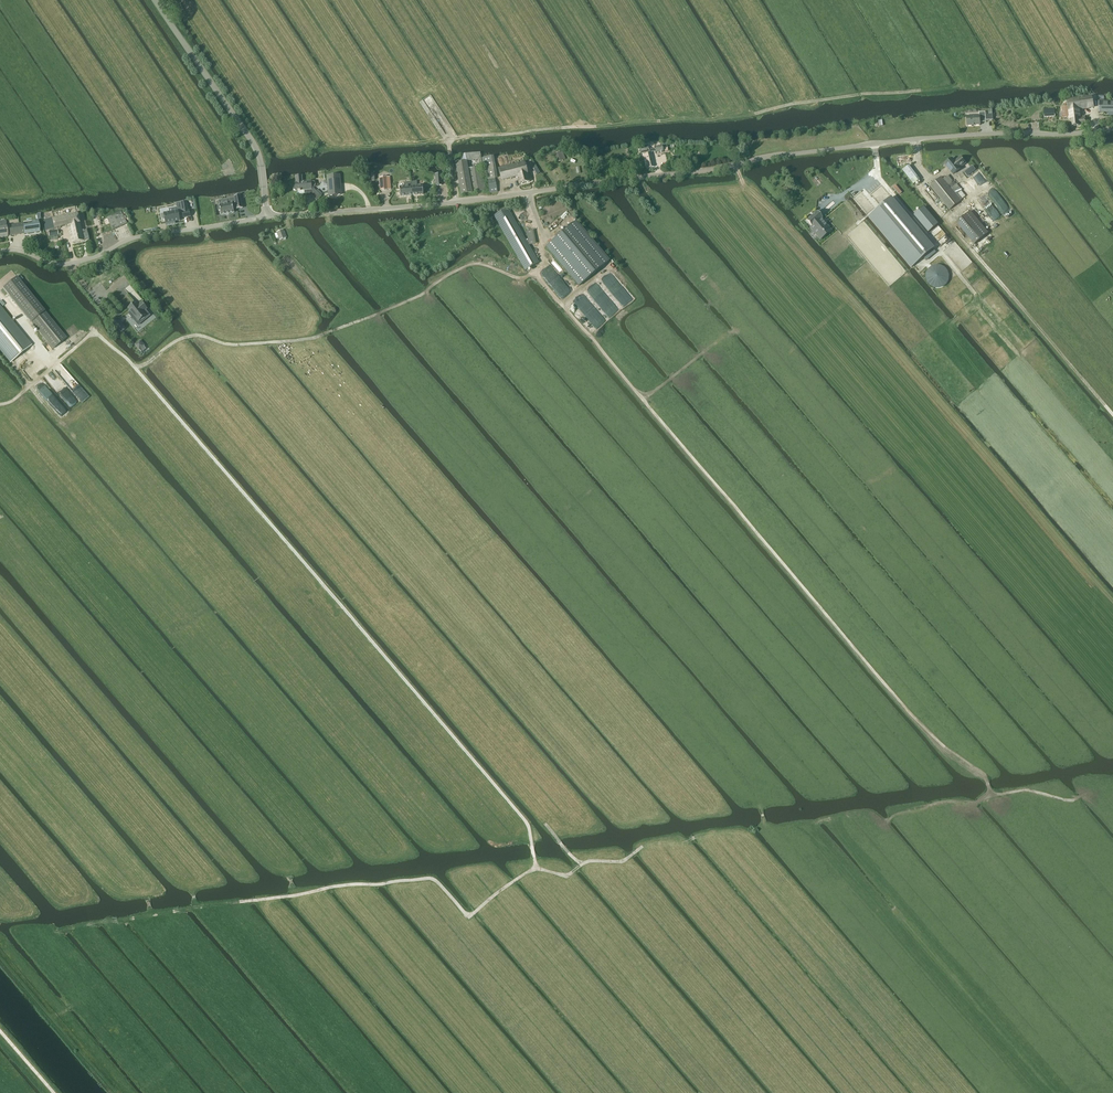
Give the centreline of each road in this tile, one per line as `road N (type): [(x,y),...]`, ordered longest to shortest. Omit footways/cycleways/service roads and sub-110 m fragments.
road 1 (track): [(53,931),(429,879),(469,917),(536,867),(566,876),(591,861),(623,861),(643,846),(848,817),(885,822),(934,804),(1025,790),(1076,800)]
road 2 (track): [(990,796),(983,774),(901,704),(534,274),(465,266),(422,295),(304,339),(231,345),(194,335)]
road 3 (unclassified): [(267,217),(543,192),(914,140),(1112,129)]
road 4 (track): [(340,149),(717,119),(864,94),(978,85)]
road 5 (track): [(149,362),(136,369),(528,824),(531,842)]
road 6 (unclassified): [(0,251),(70,264),(140,237),(267,217)]
road 7 (track): [(1112,415),(943,217)]
road 8 (unclassified): [(267,217),(252,141),(156,0)]
road 9 (track): [(0,405),(93,331),(136,369)]

